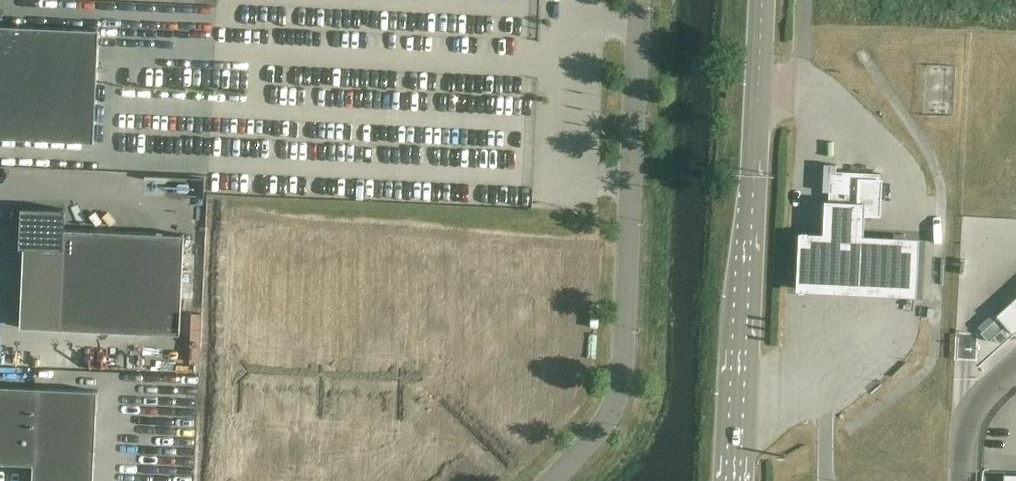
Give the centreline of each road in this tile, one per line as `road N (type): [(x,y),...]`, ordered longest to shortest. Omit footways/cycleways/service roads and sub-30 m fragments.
road 1 (unclassified): [(639,0),(622,382),(611,414),(550,480)]
road 2 (secondary): [(762,0),(740,480)]

